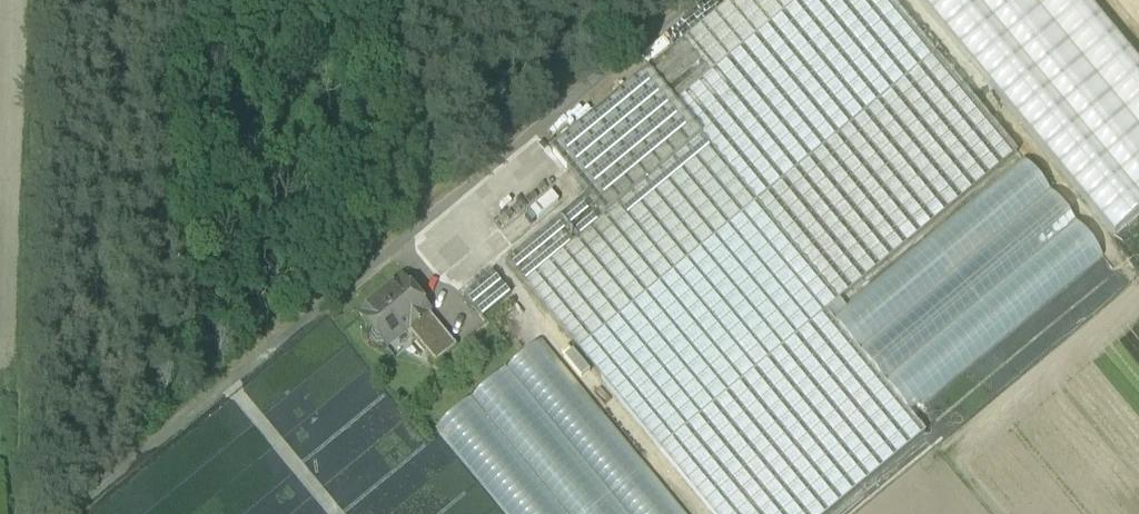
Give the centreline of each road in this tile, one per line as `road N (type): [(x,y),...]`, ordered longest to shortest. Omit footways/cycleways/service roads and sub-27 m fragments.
road 1 (track): [(696,0),(77,513)]
road 2 (track): [(21,513),(43,0)]

